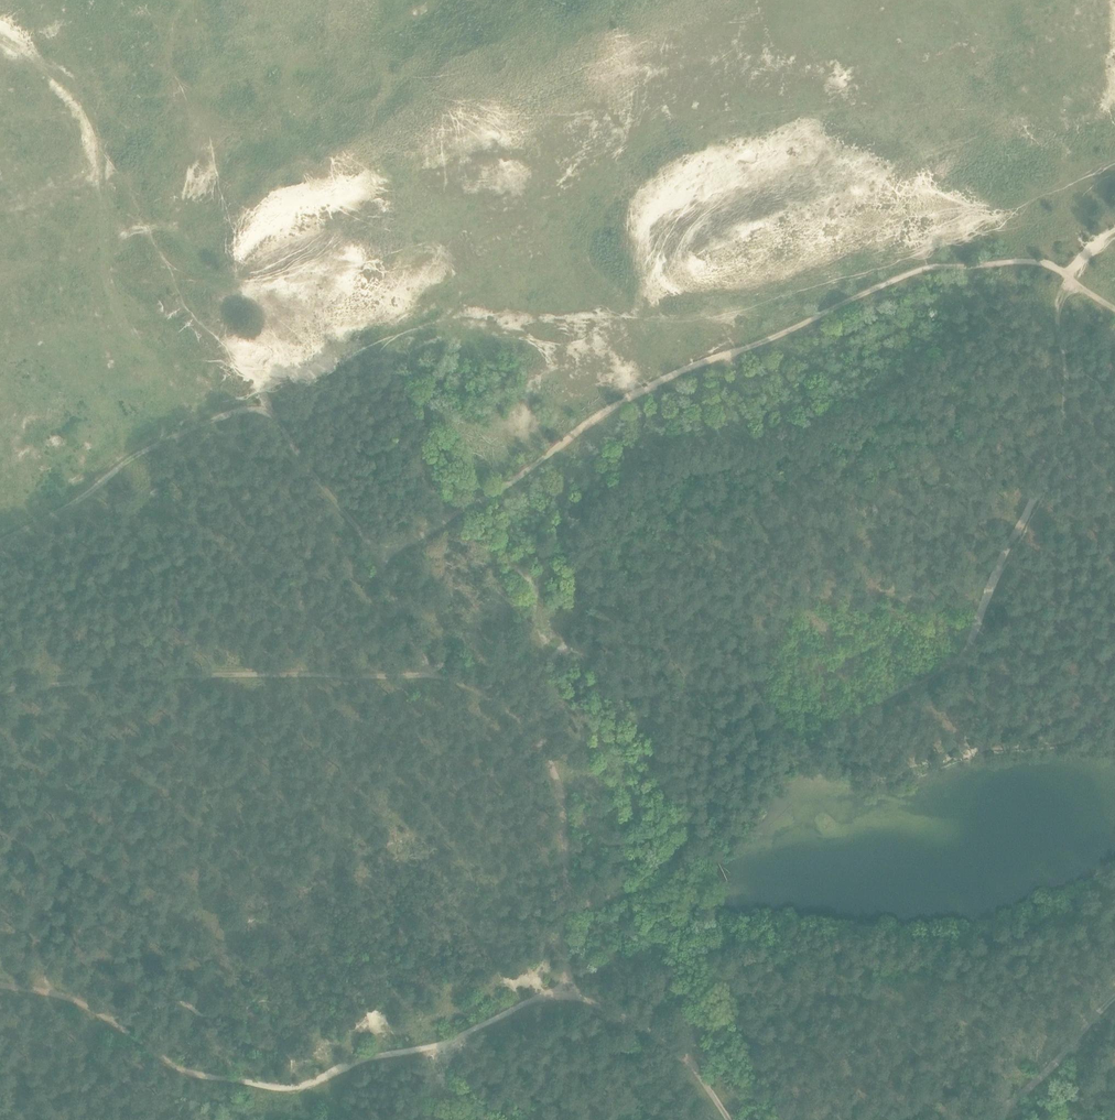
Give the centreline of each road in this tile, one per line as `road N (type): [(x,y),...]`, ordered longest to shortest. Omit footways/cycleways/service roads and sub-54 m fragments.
road 1 (track): [(728,1119),(682,1053),(566,992),(526,1001),(431,1047),(276,1087),(194,1074),(88,1004),(0,984)]

